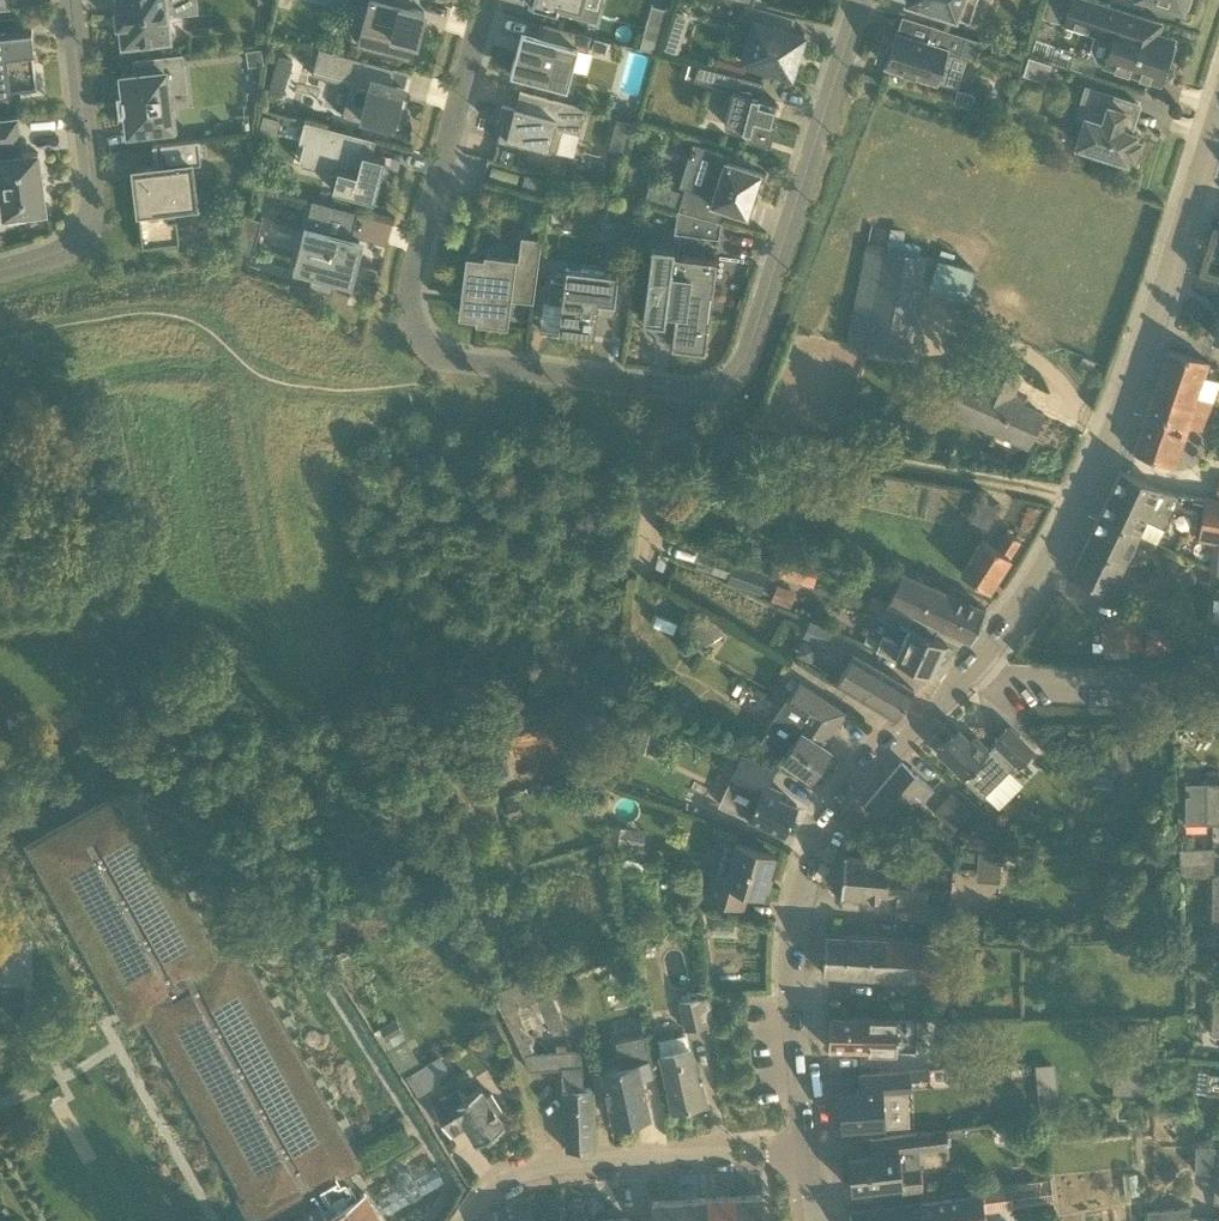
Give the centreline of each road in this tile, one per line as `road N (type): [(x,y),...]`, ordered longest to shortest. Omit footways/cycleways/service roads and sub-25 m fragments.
road 1 (tertiary): [(808,1151),(792,951),(813,852),(889,740),(982,664),(1086,497),(1218,110)]
road 2 (residential): [(861,0),(745,368),(726,385),(686,393),(449,365),(421,347),(408,300),(489,0)]
road 3 (track): [(1086,497),(644,416),(468,402),(426,388)]
road 4 (track): [(426,388),(298,390),(246,369),(194,324),(146,316),(0,336)]
road 5 (residential): [(464,1220),(477,1202),(526,1175),(808,1151)]
road 6 (residential): [(70,0),(95,225),(67,254),(0,272)]
road 7 (track): [(246,369),(115,365),(0,390)]
road 8 (track): [(982,664),(1004,677),(1218,679)]

